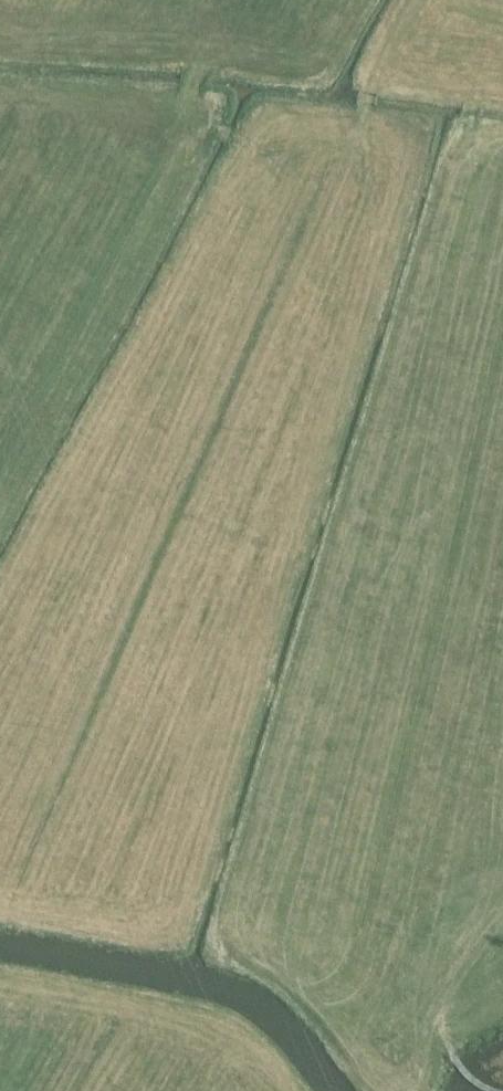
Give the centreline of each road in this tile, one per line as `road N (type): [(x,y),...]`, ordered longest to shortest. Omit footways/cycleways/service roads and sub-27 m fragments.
road 1 (track): [(198,61),(191,89),(0,457)]
road 2 (track): [(198,61),(0,49)]

